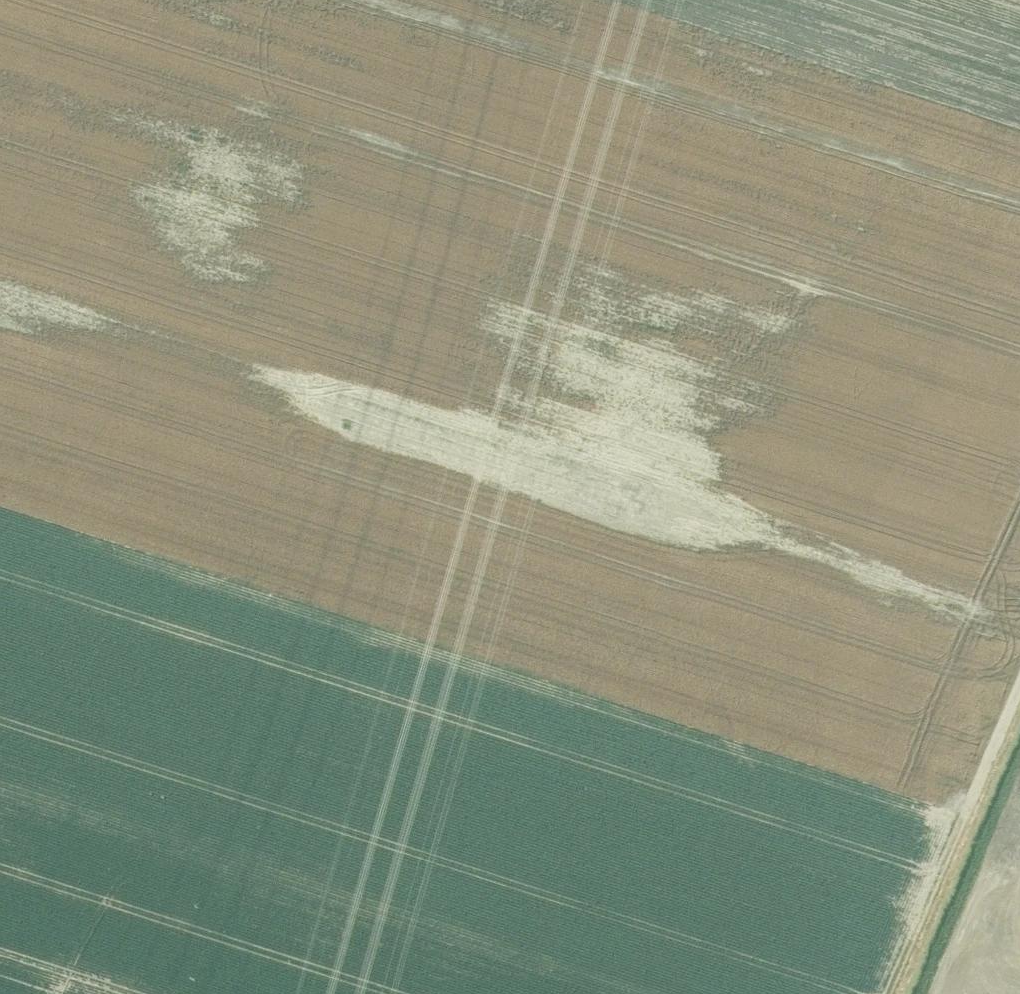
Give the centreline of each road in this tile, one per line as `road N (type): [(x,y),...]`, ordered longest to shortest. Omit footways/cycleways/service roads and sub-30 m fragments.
road 1 (track): [(890,993),(1019,693)]

